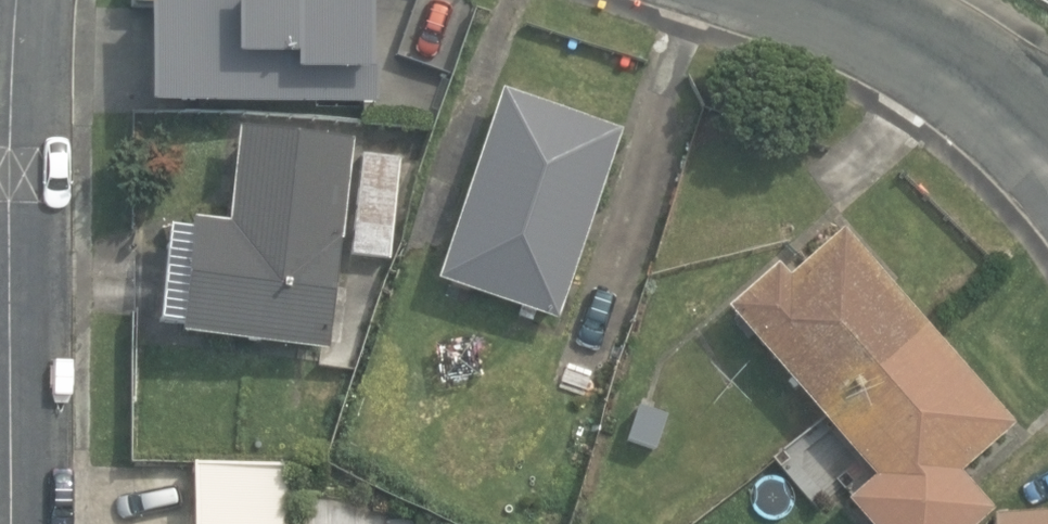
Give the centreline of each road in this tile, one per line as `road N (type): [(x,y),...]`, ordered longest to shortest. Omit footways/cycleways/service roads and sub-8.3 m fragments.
road 1 (residential): [(17,0),(17,523)]
road 2 (residential): [(1047,140),(990,89),(838,0)]

